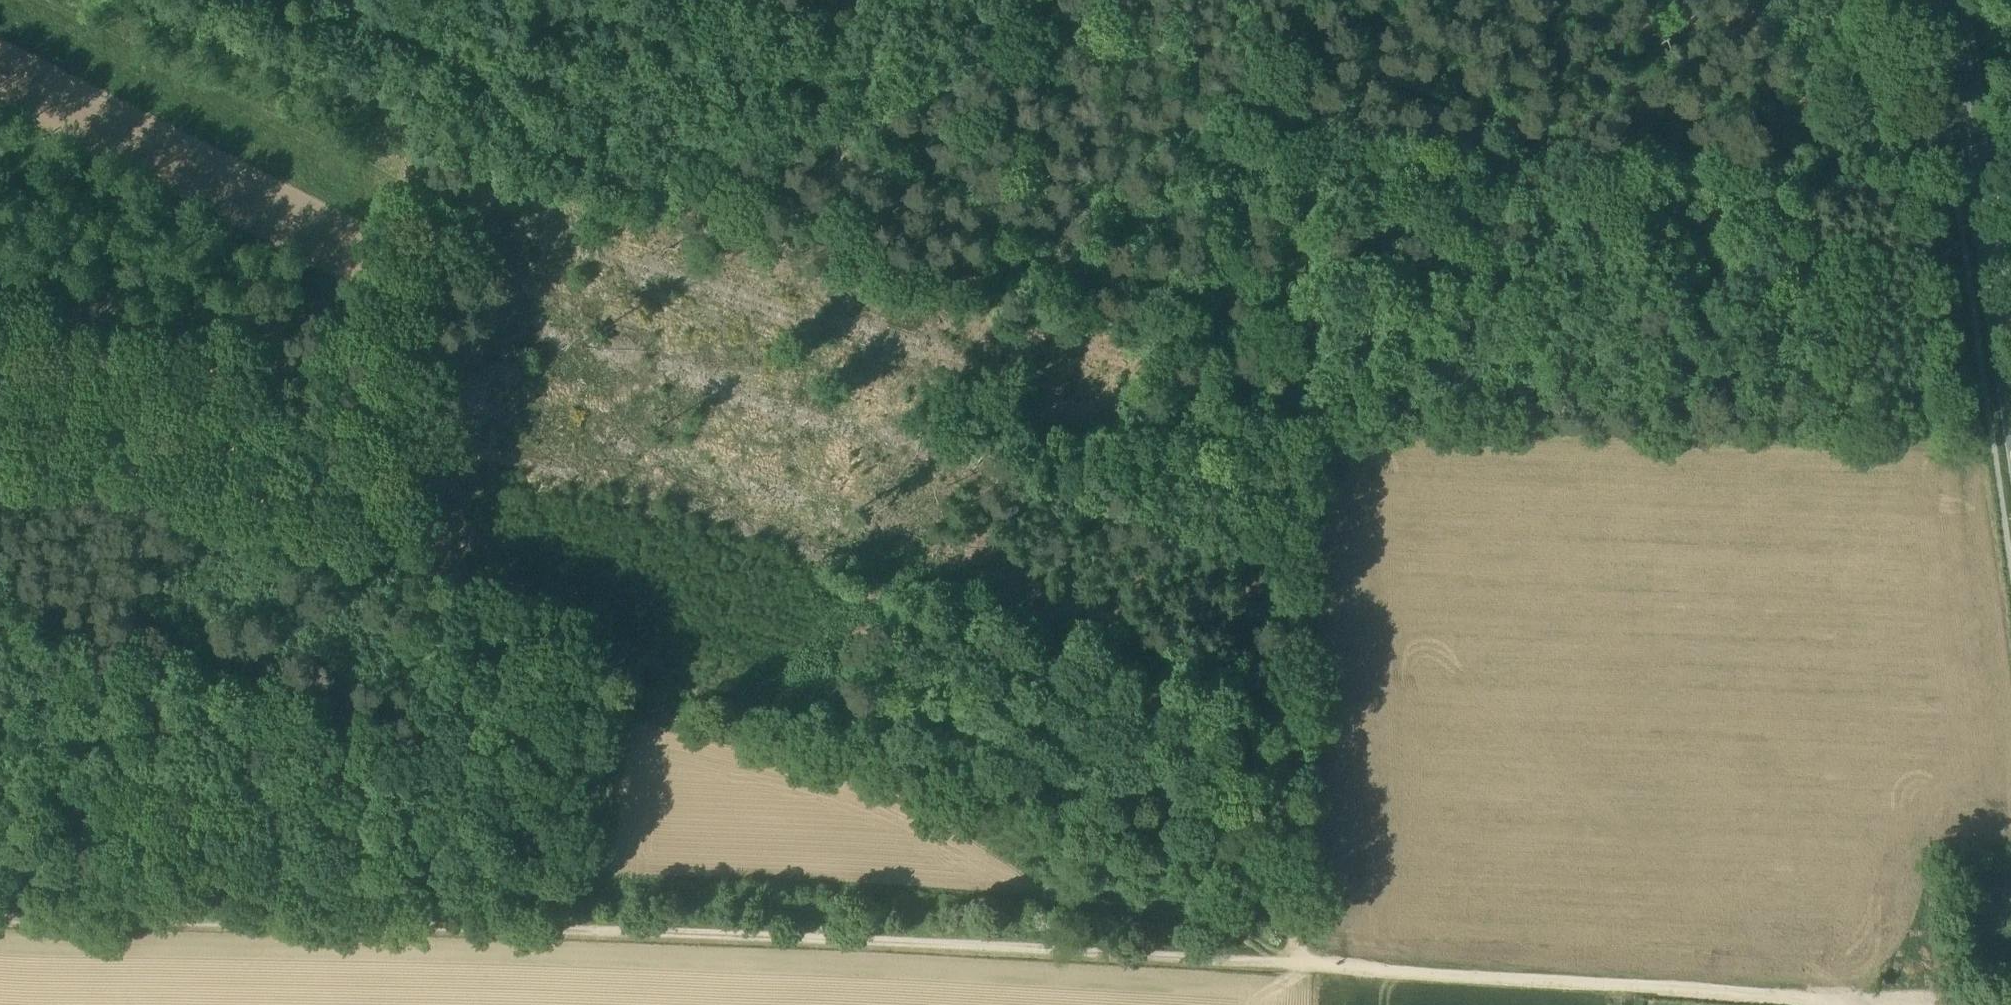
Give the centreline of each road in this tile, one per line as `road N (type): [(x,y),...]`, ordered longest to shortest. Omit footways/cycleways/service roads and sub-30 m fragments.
road 1 (track): [(0,919),(1294,962),(1913,1004)]
road 2 (track): [(1308,0),(1294,962)]
road 3 (secondary): [(1957,0),(2010,364)]
road 4 (track): [(1295,948),(1024,894)]

